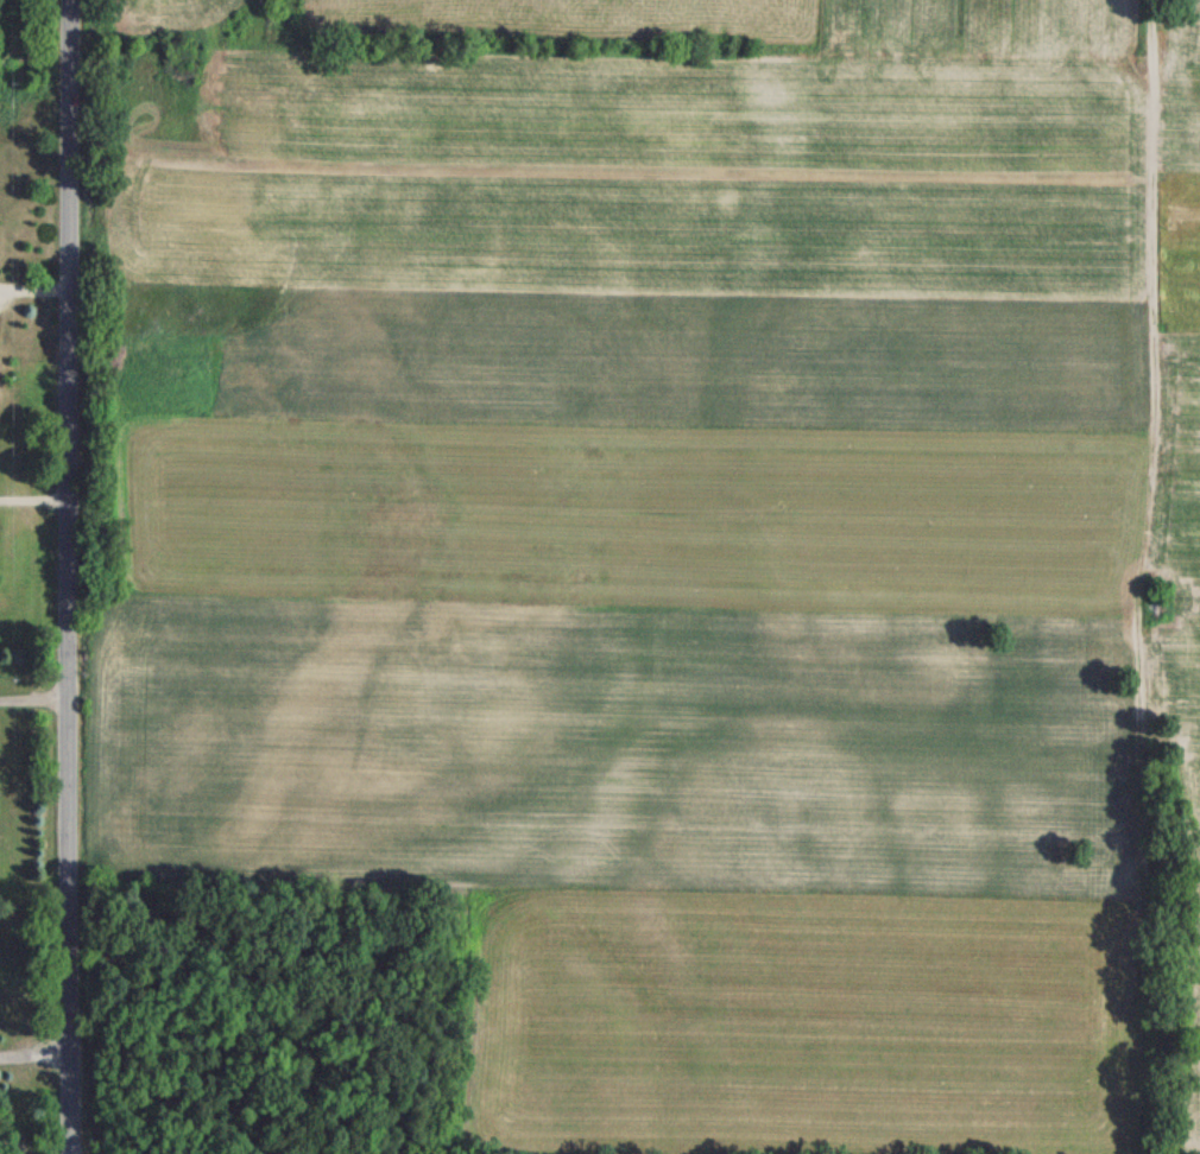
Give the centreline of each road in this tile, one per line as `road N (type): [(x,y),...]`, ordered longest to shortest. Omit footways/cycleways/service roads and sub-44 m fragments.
road 1 (tertiary): [(72,1153),(69,0)]

